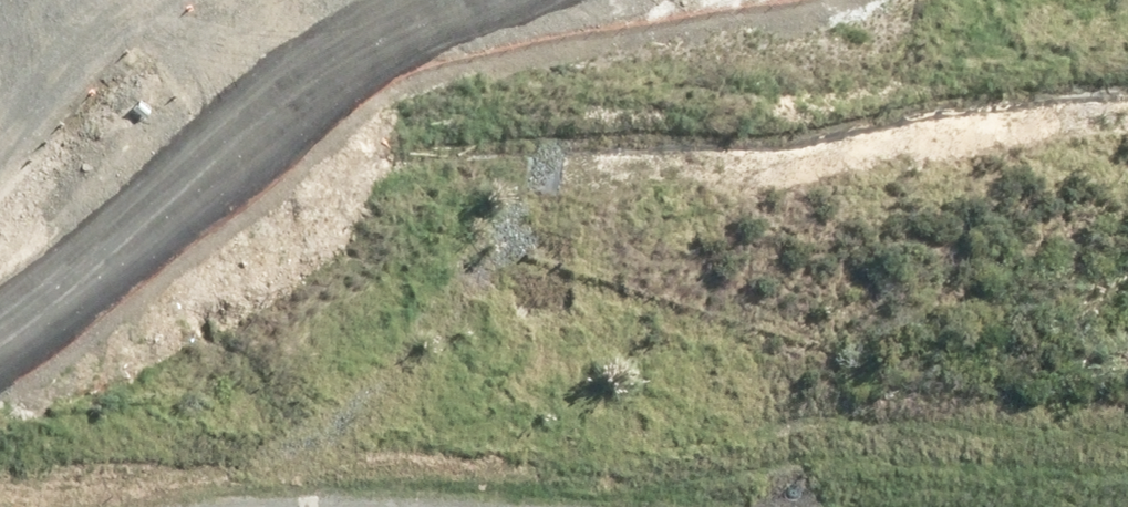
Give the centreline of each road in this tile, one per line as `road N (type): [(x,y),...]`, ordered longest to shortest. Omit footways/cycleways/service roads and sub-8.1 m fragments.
road 1 (trunk): [(1127,13),(773,218),(212,506)]
road 2 (trunk): [(0,479),(767,71)]
road 3 (trunk): [(767,71),(904,0)]
road 4 (track): [(0,112),(48,77),(91,0)]
road 5 (trunk): [(767,71),(874,0)]

